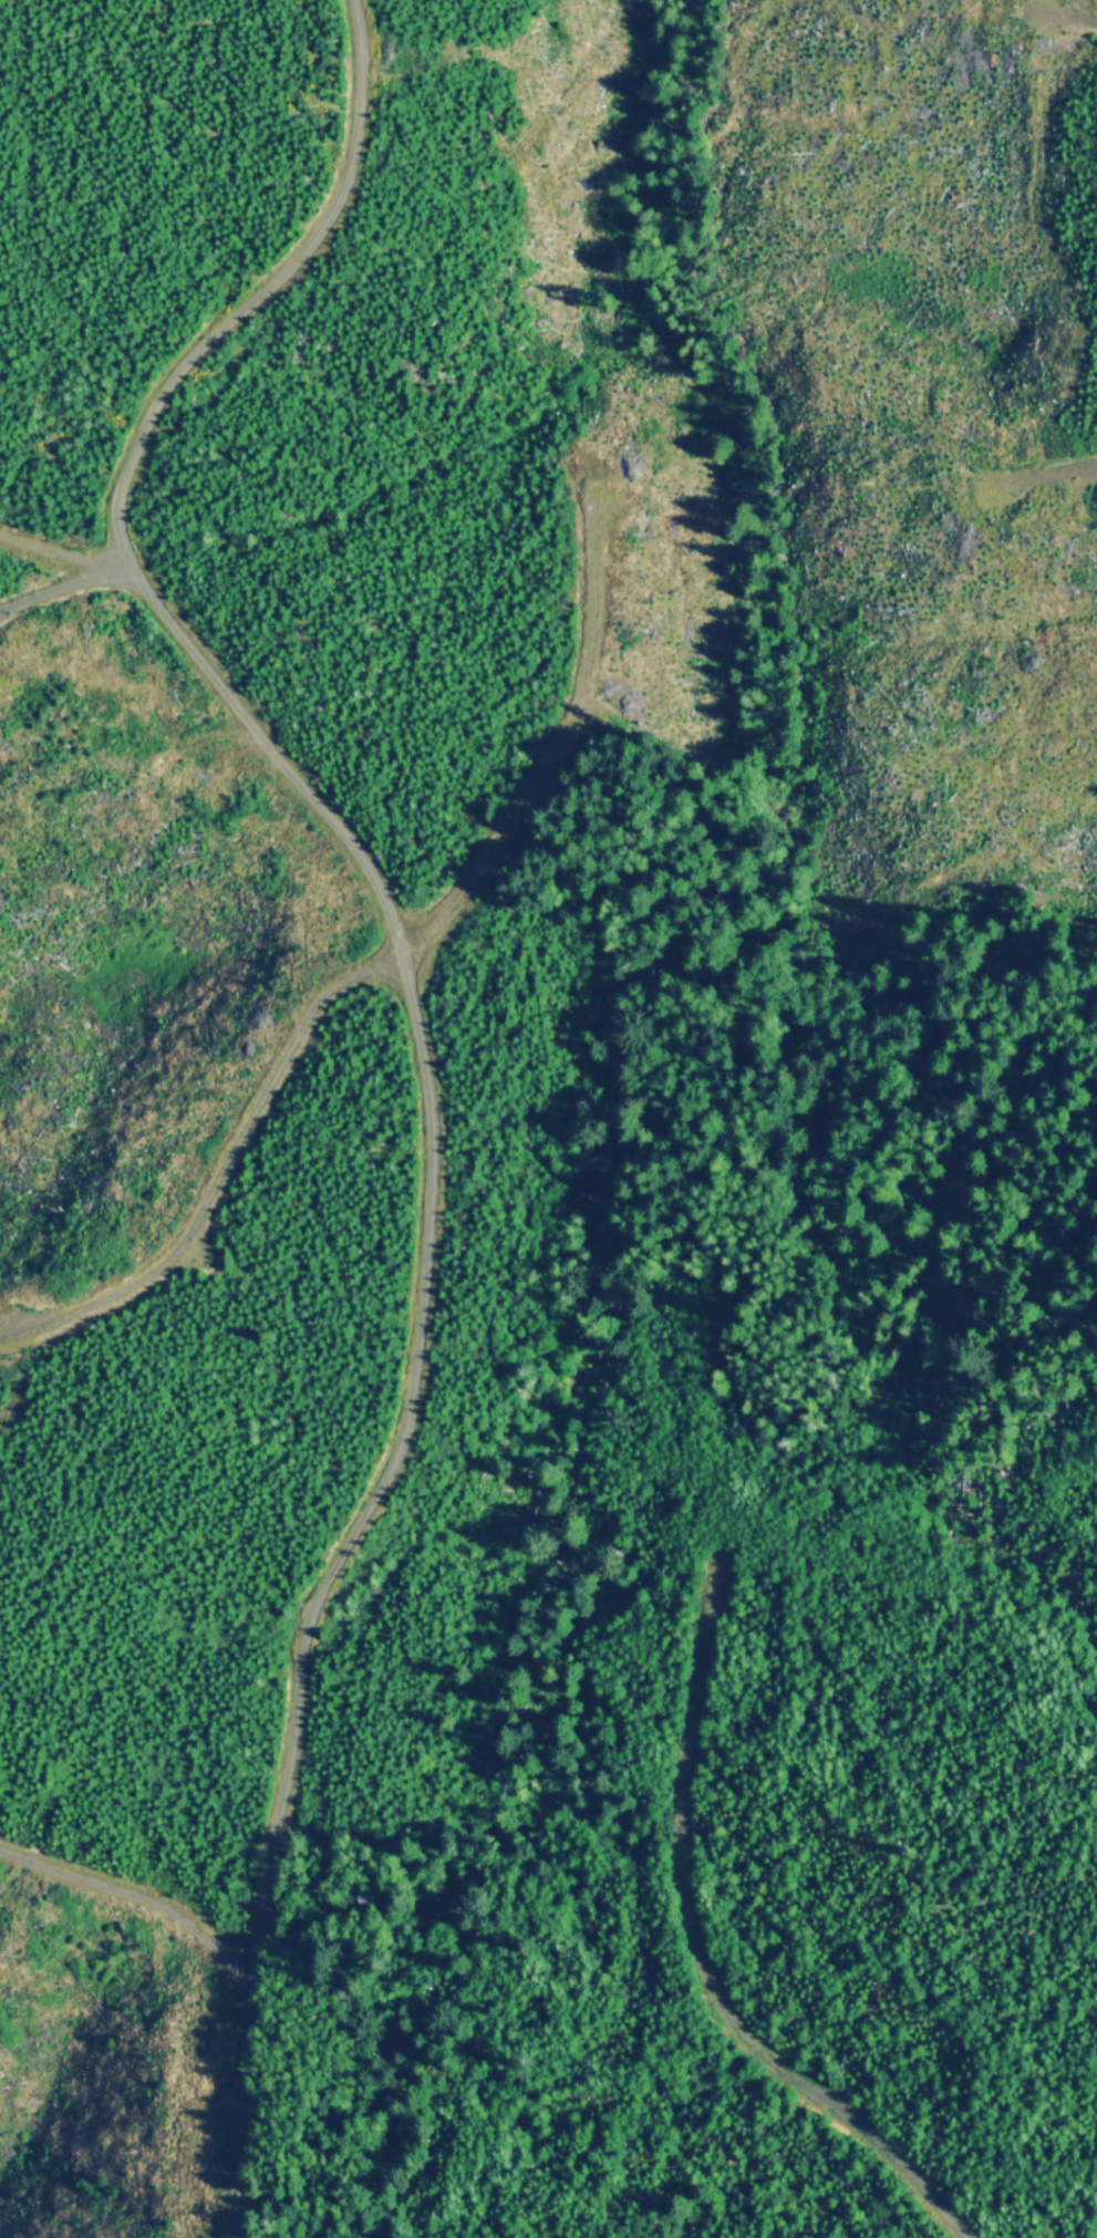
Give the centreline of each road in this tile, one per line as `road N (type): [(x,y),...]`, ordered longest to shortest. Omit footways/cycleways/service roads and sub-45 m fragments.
road 1 (residential): [(250,2237),(273,2007),(272,1919),(332,1638),(417,1461),(448,1210),(403,939),(341,823),(118,558),(114,459),(192,351),(331,258),(375,205),(385,127),(382,0)]
road 2 (track): [(700,1650),(676,1877),(711,2009),(947,2237)]
road 3 (track): [(0,1793),(272,1919)]

